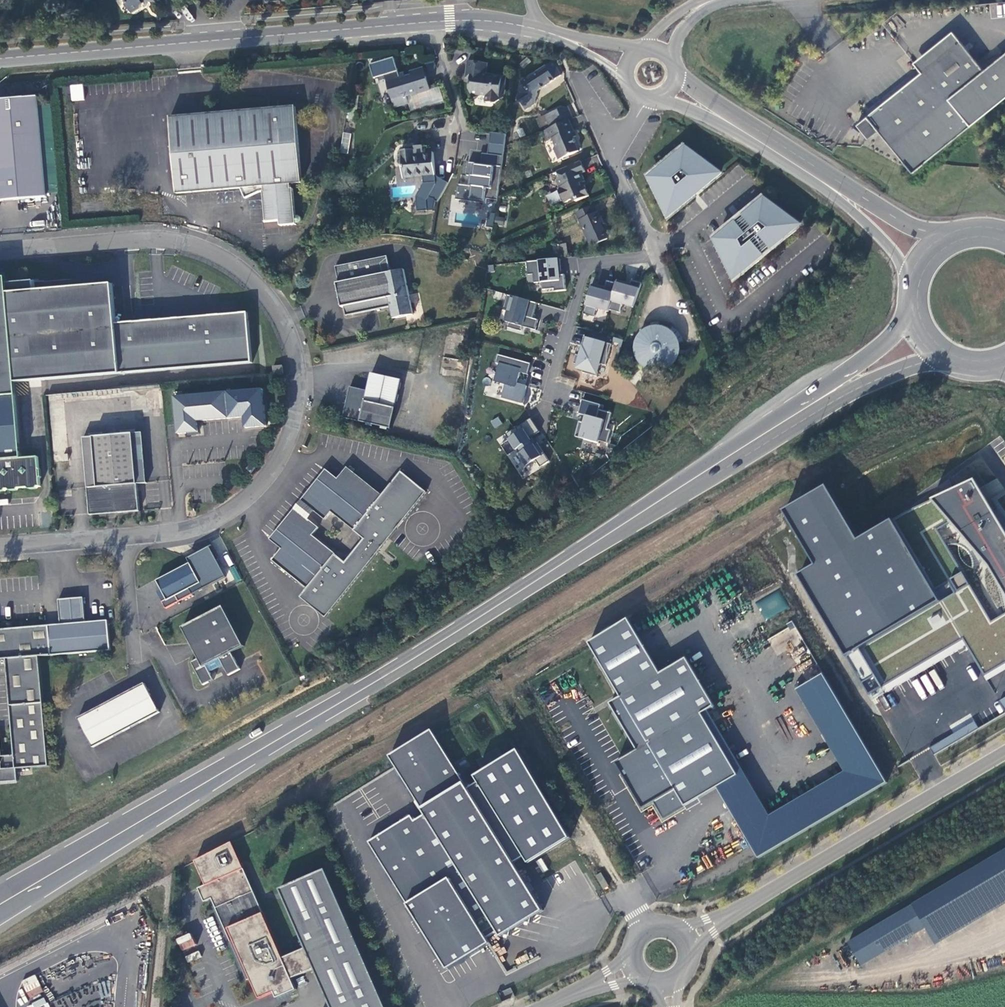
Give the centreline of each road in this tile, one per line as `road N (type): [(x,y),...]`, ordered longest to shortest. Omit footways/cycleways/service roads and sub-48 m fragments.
road 1 (primary): [(32,886),(410,664),(824,399)]
road 2 (unclassified): [(0,250),(146,238),(187,242),(228,261),(265,296),(293,342),(300,380),(299,413),(278,468),(237,508),(175,534),(0,552)]
road 3 (tertiary): [(535,29),(464,19),(0,58)]
road 4 (tertiary): [(952,234),(892,215),(677,72)]
road 5 (tertiary): [(660,99),(725,127),(831,194),(885,241),(912,282)]
road 6 (tertiary): [(735,913),(1004,755)]
road 7 (residential): [(550,396),(583,270),(654,255)]
road 8 (primary): [(824,399),(941,360)]
road 9 (primary): [(910,312),(824,399)]

